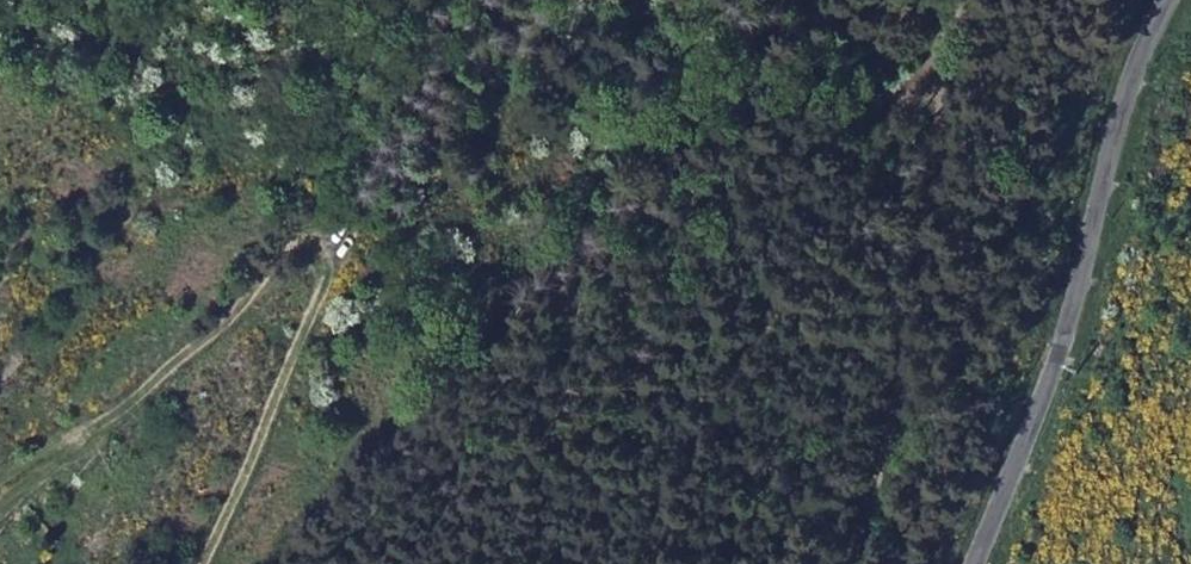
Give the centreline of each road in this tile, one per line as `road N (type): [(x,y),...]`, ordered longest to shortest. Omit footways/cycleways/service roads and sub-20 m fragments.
road 1 (track): [(202,563),(310,341),(334,239),(311,235),(232,316),(0,476)]
road 2 (secondary): [(1168,0),(1132,82),(1051,370),(974,563)]
road 3 (track): [(848,563),(912,313),(950,0)]

